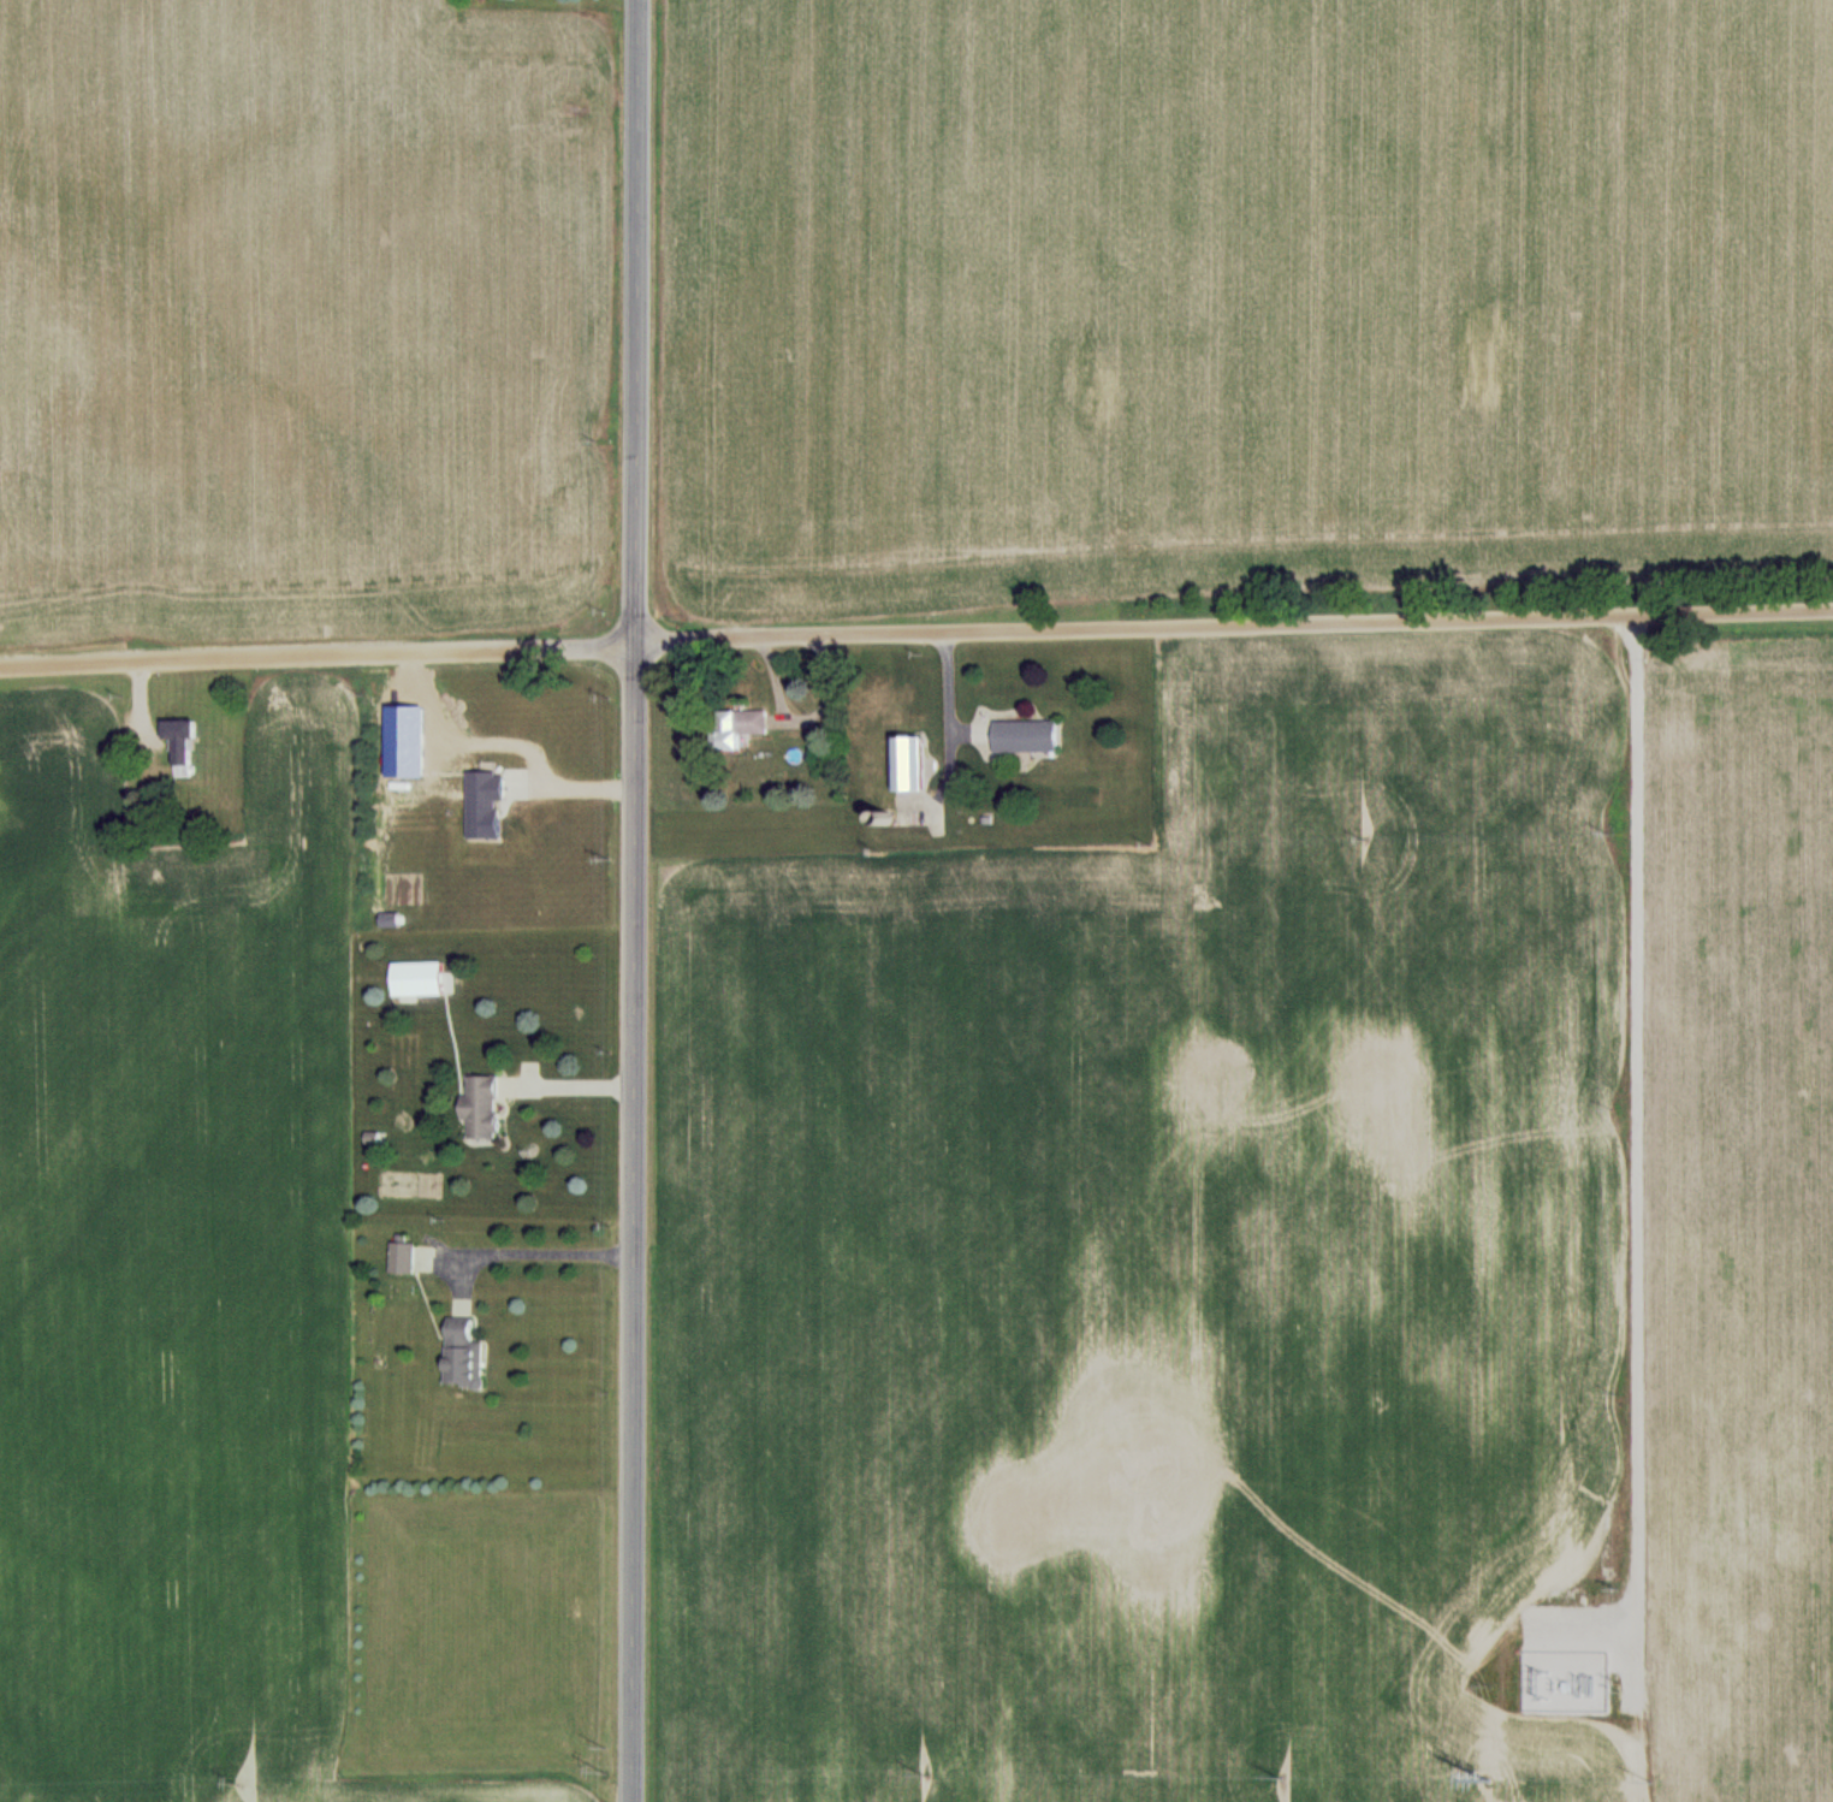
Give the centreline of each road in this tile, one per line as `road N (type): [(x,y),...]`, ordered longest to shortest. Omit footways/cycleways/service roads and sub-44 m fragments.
road 1 (residential): [(0,665),(1832,610)]
road 2 (residential): [(630,1801),(638,0)]

